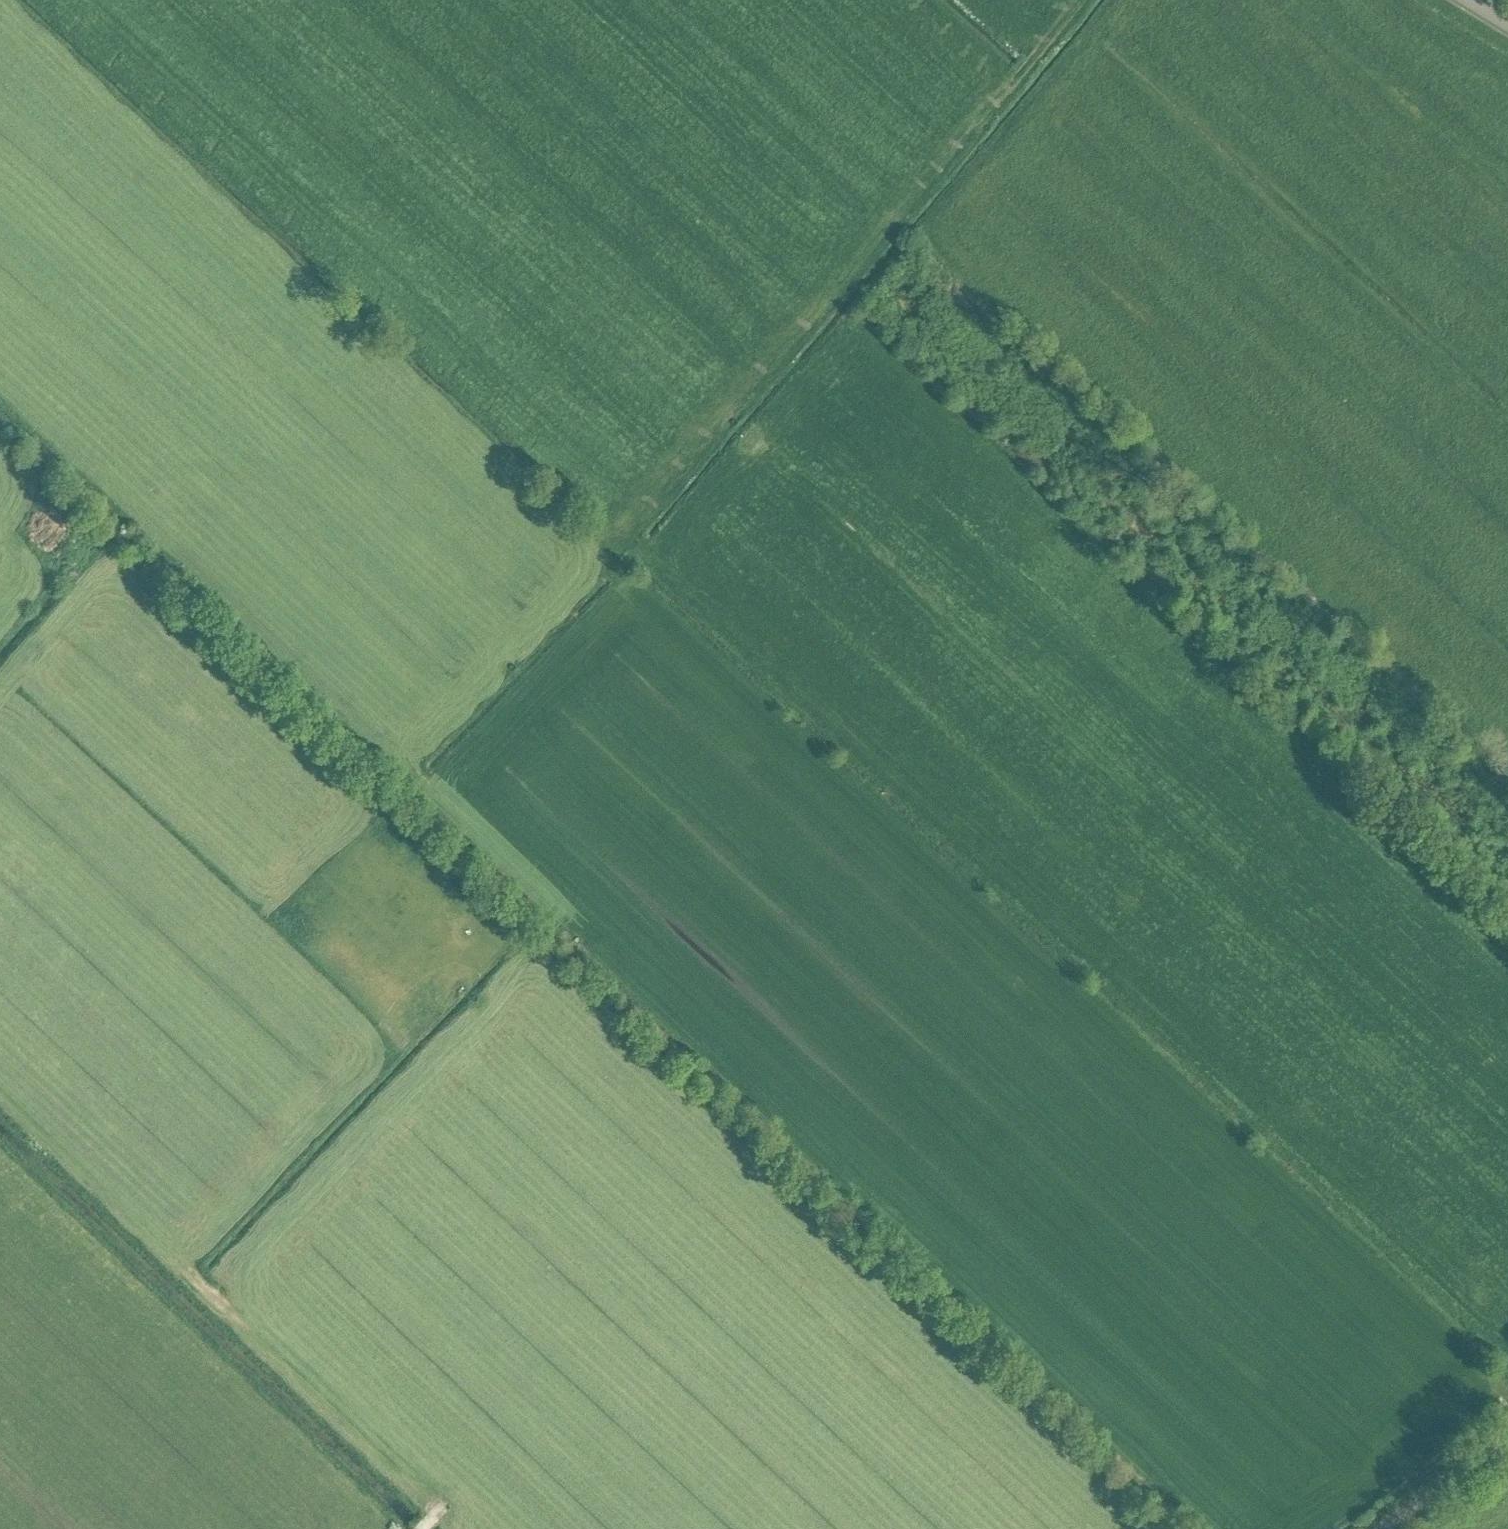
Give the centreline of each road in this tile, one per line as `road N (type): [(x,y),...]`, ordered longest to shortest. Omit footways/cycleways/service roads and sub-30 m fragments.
road 1 (unclassified): [(1390,1528),(1507,1436)]

